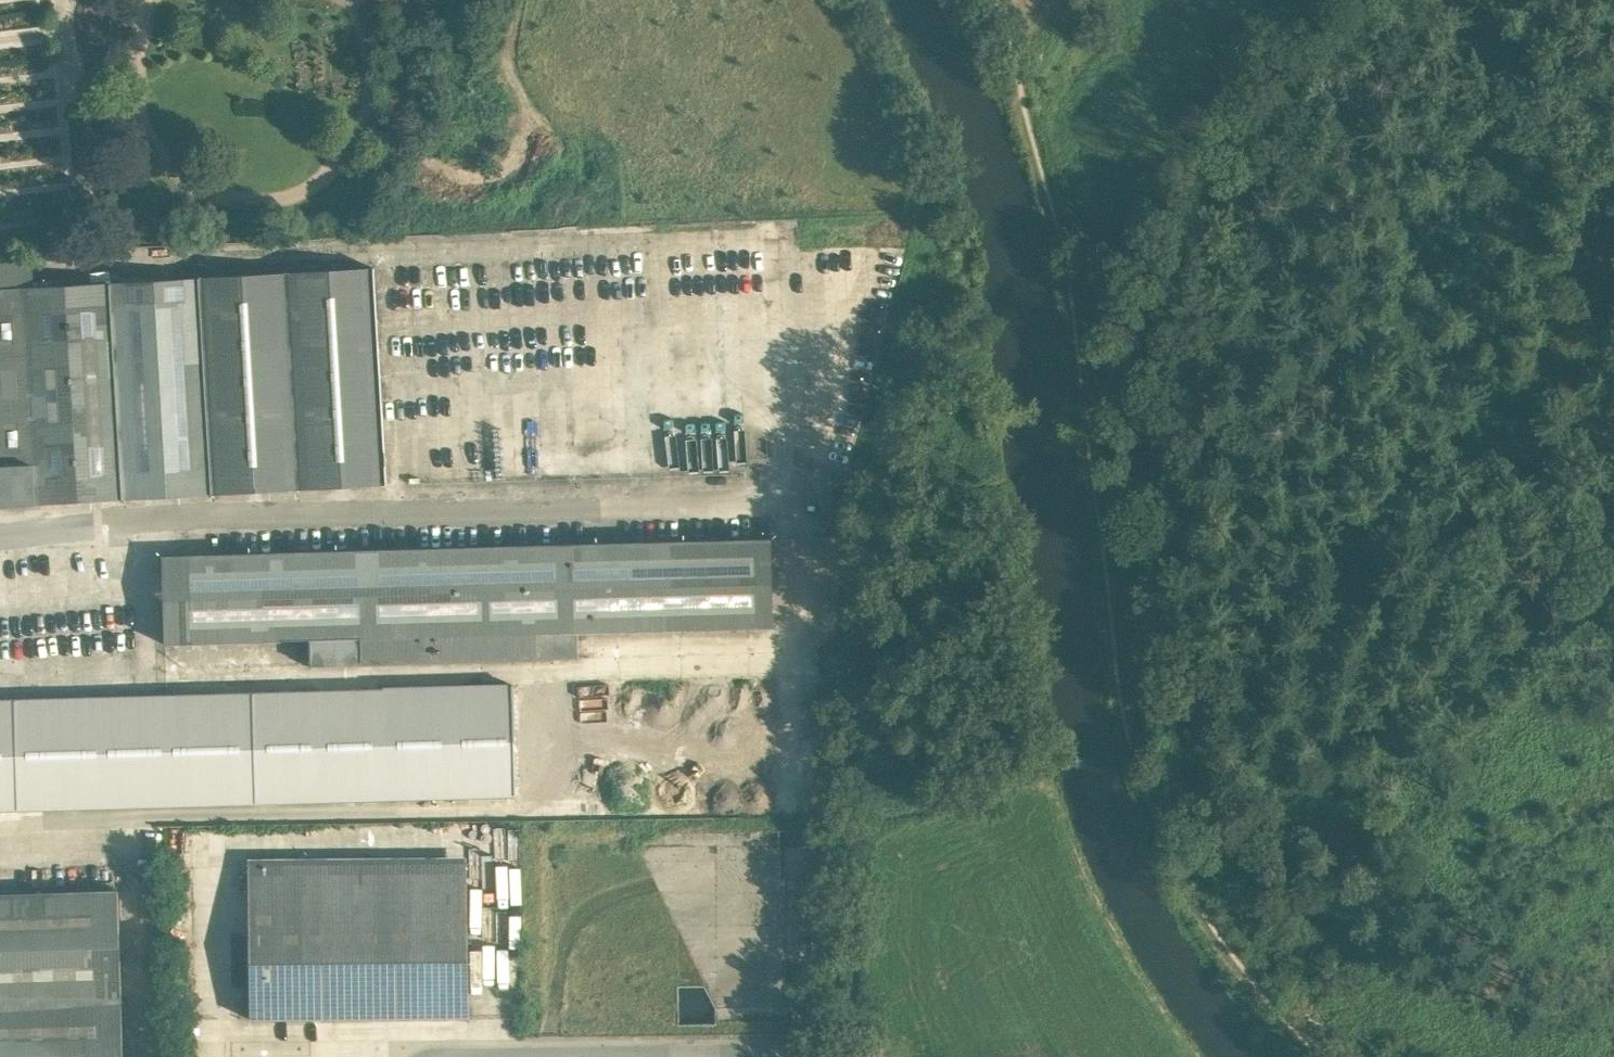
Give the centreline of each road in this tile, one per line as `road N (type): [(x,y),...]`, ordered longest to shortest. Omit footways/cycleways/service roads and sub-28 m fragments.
road 1 (unclassified): [(449,1056),(459,1047),(644,1051)]
road 2 (unclassified): [(766,1045),(644,1051)]

